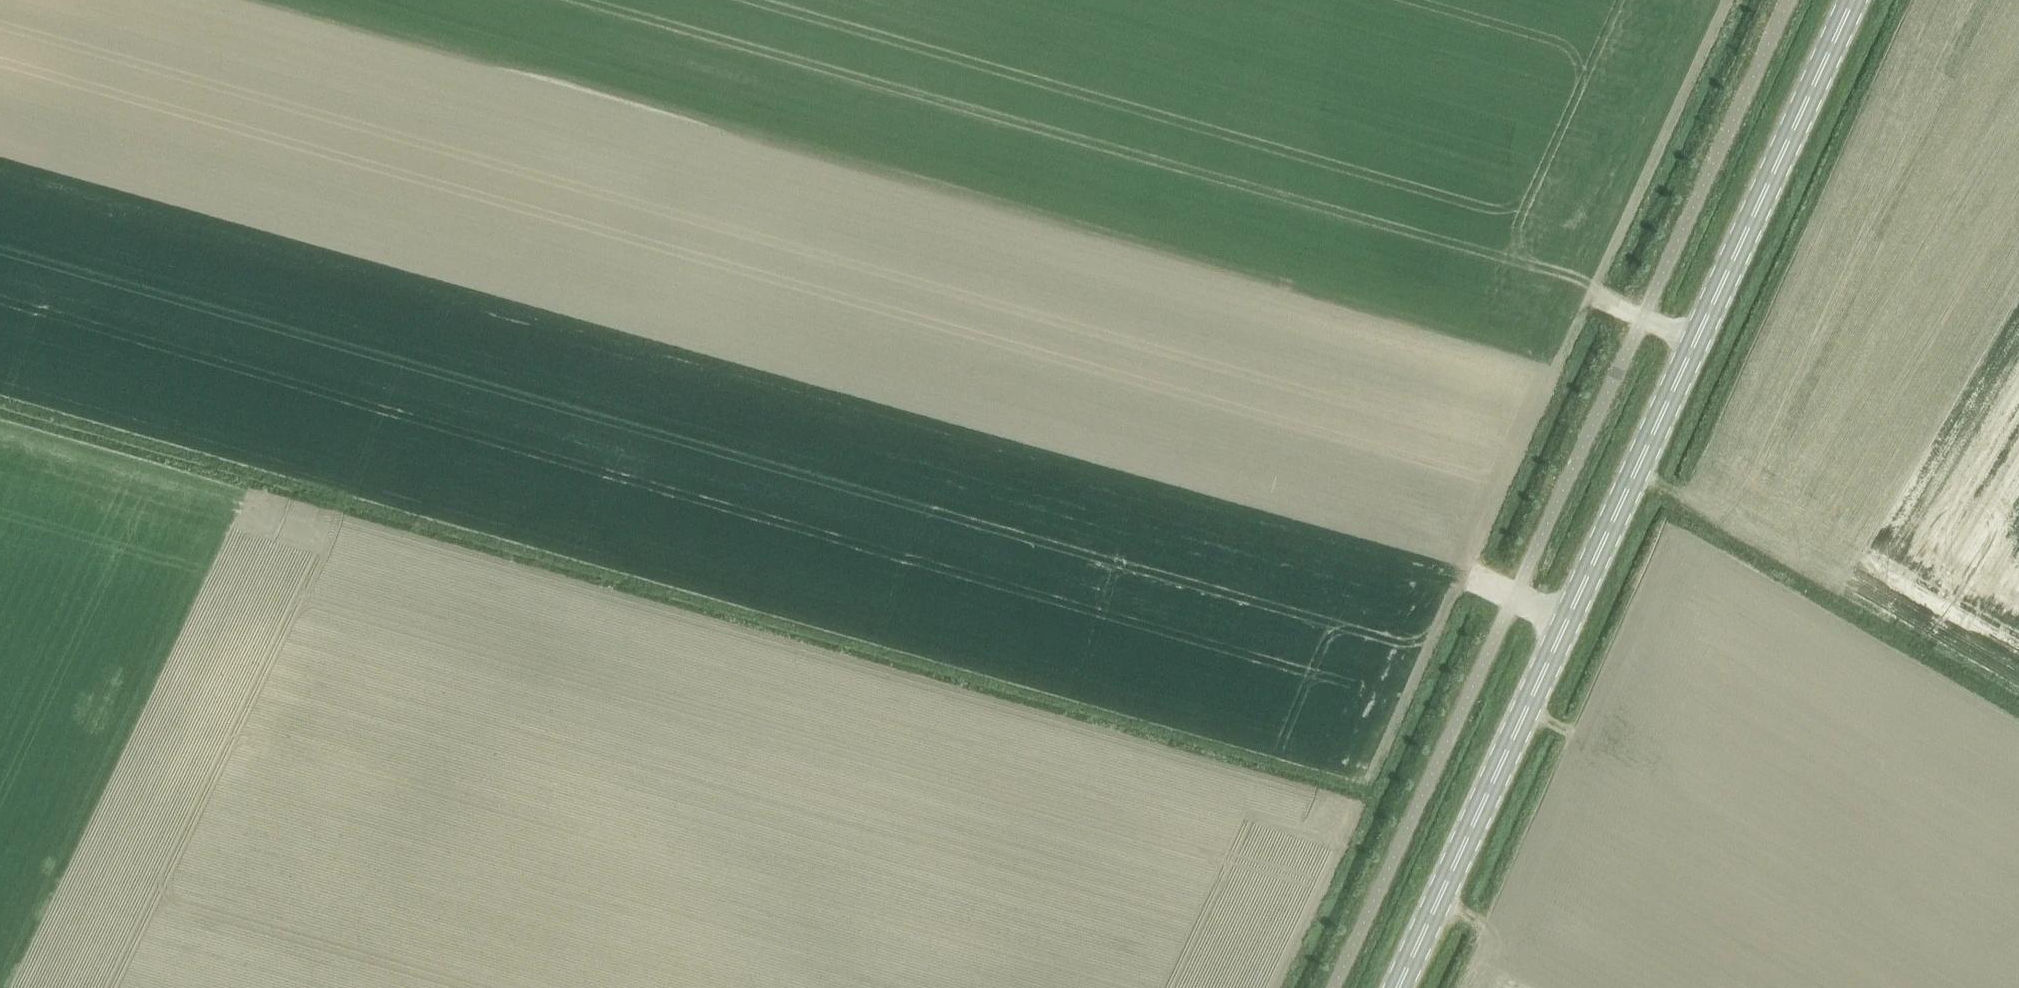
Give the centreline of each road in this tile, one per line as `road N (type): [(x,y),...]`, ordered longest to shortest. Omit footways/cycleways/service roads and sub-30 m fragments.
road 1 (secondary): [(1393,987),(1851,0)]

